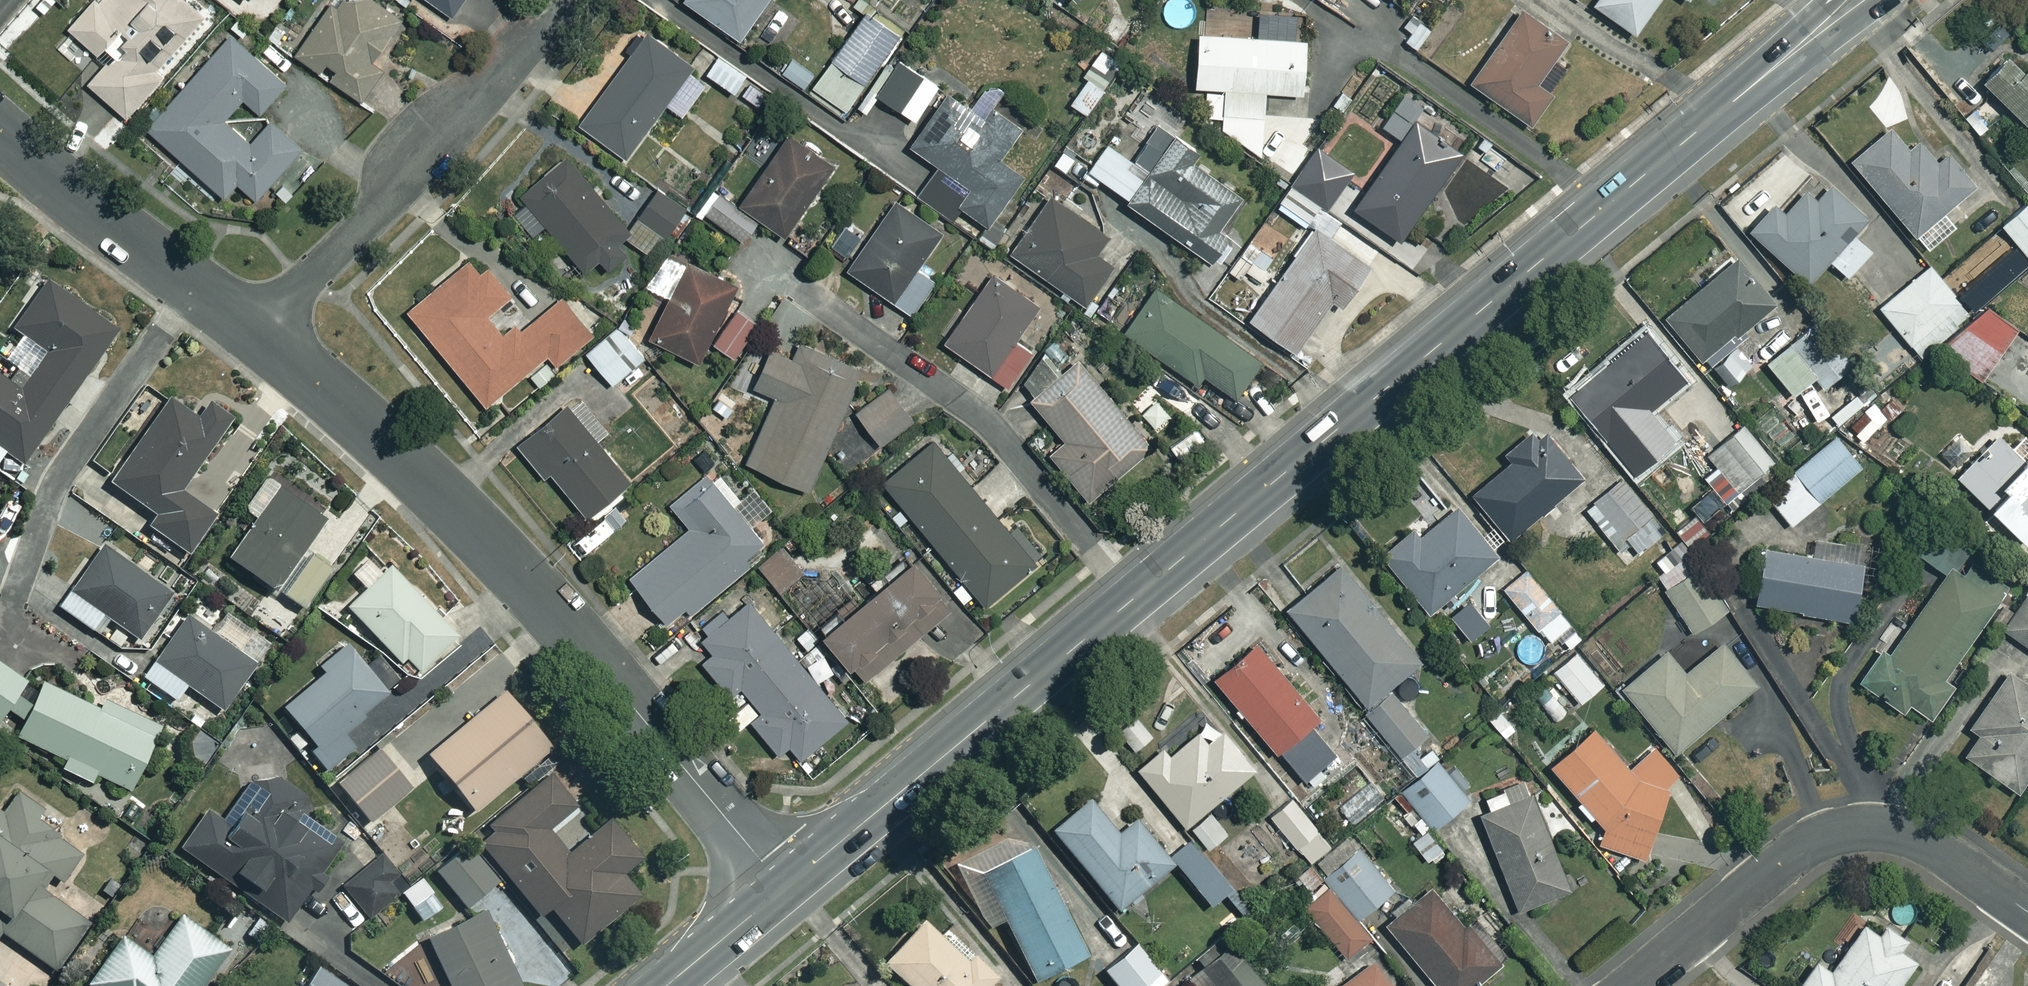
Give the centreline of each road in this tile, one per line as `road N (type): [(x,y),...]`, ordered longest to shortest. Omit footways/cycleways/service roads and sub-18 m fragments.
road 1 (tertiary): [(786,888),(1853,0)]
road 2 (residential): [(260,338),(478,533),(786,888)]
road 3 (residential): [(2027,913),(1925,840),(1892,827),(1858,825),(1790,853),(1630,985)]
road 4 (residential): [(560,0),(454,128),(260,338)]
road 5 (residential): [(0,134),(260,338)]
road 6 (tertiary): [(667,985),(786,888)]

